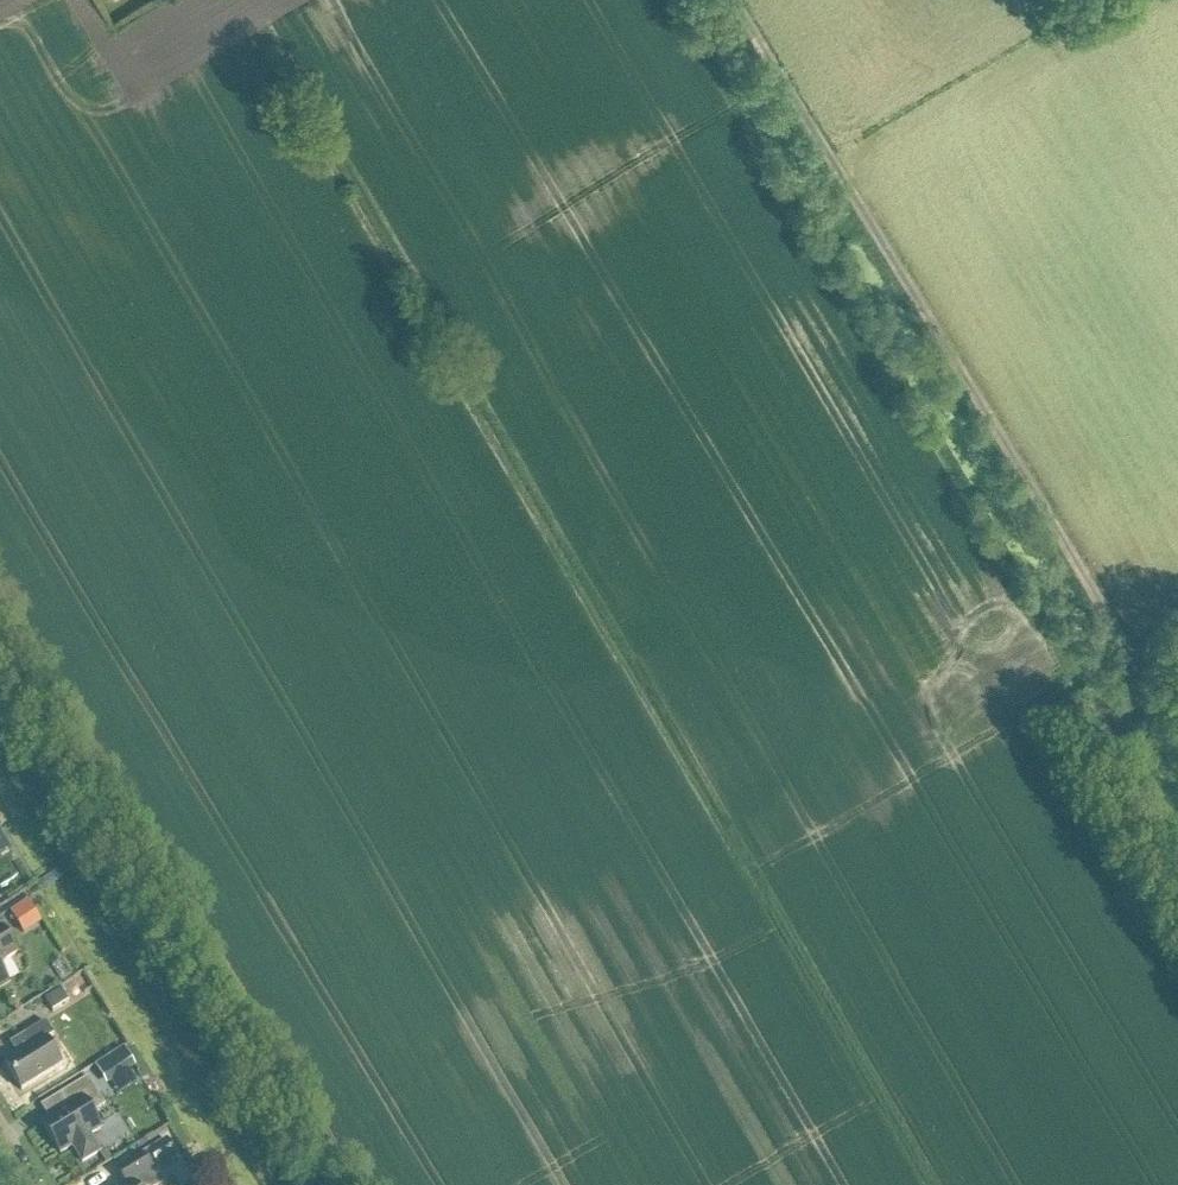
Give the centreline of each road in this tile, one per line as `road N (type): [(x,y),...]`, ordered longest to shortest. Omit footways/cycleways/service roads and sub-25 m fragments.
road 1 (track): [(1141,671),(732,0)]

